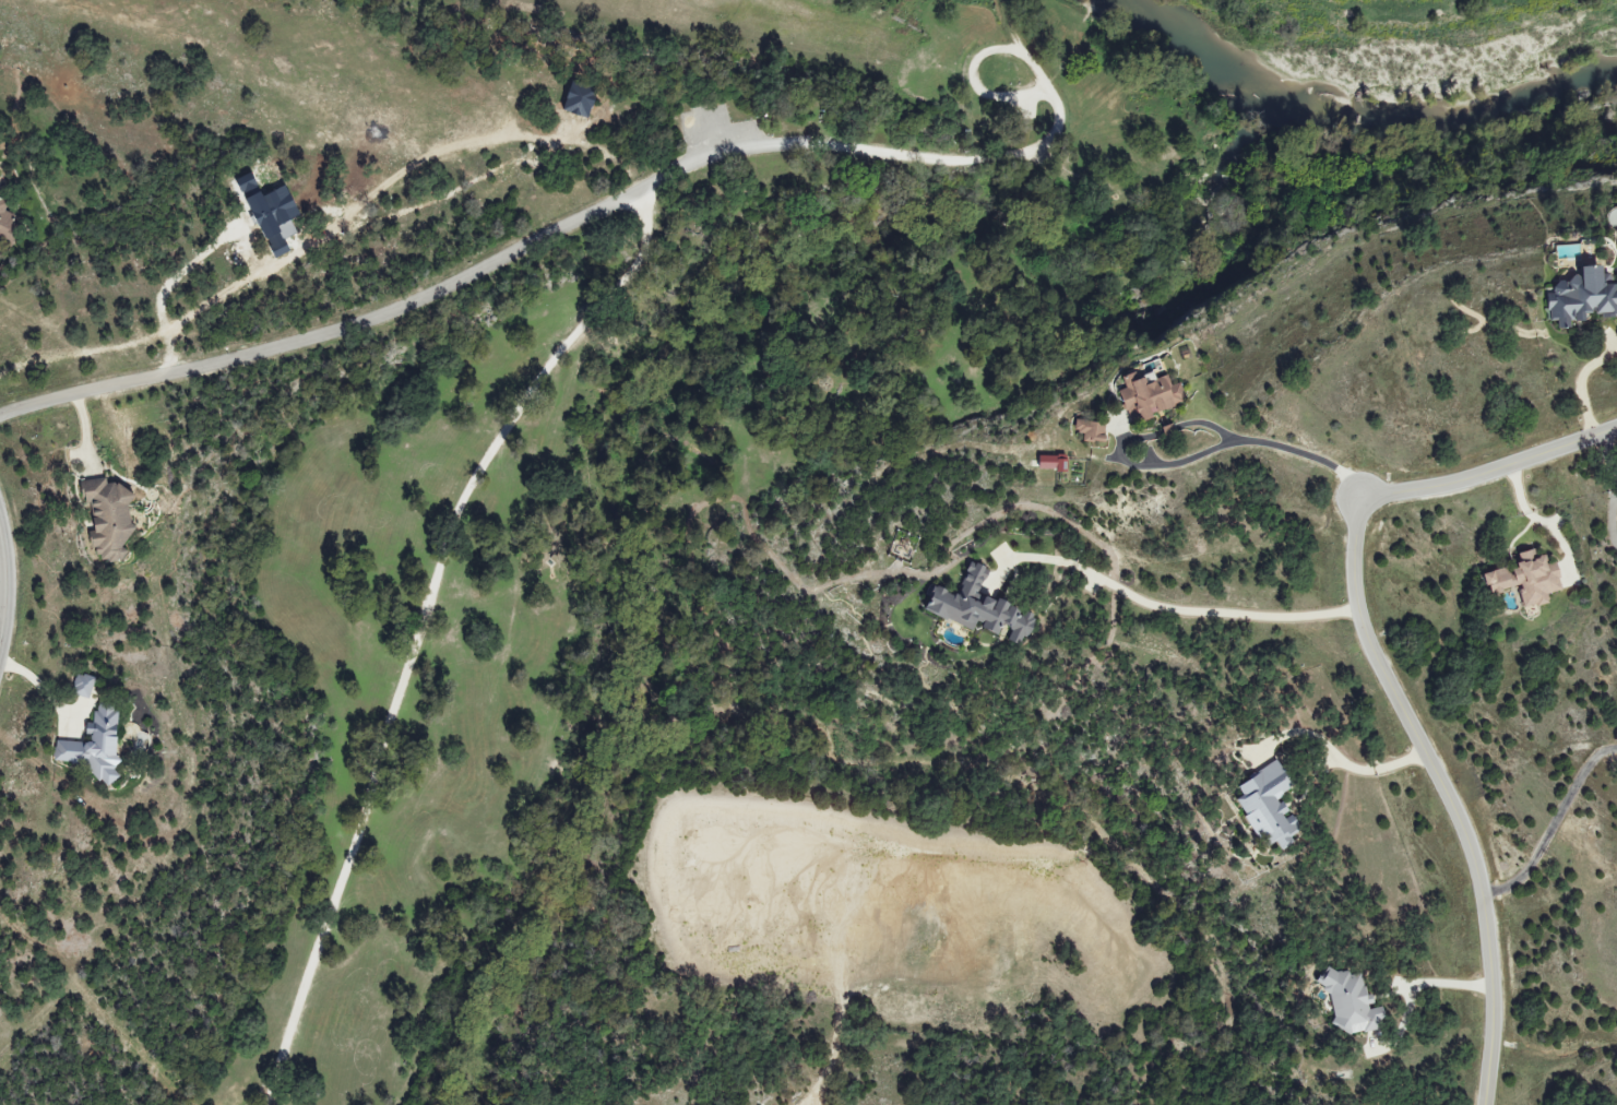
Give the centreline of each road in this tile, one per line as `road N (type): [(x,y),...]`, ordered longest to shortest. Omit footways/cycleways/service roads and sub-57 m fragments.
road 1 (residential): [(0,419),(371,322),(643,189)]
road 2 (residential): [(1356,498),(1357,615),(1473,867),(1490,1017),(1483,1104)]
road 3 (residential): [(1616,430),(1490,476),(1356,498)]
road 4 (residential): [(0,652),(7,618),(0,529)]

